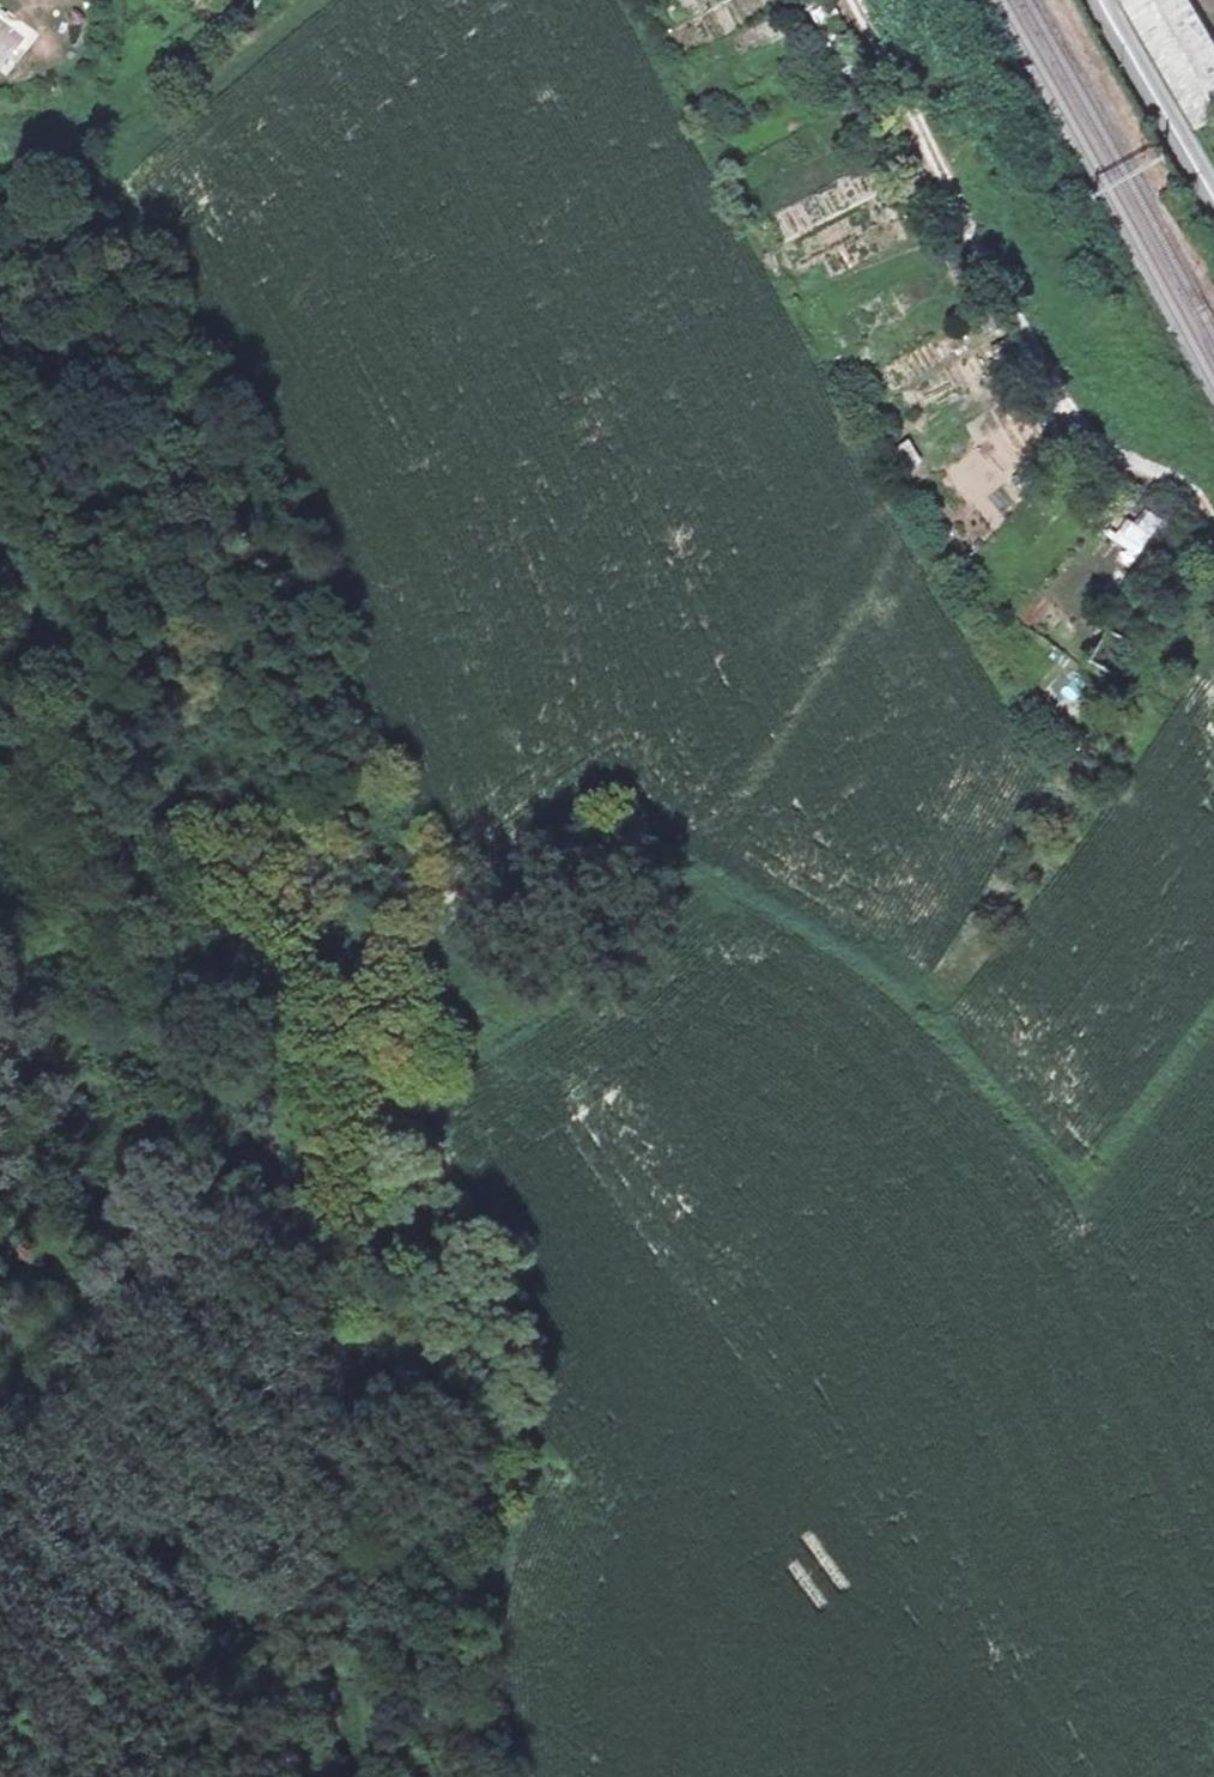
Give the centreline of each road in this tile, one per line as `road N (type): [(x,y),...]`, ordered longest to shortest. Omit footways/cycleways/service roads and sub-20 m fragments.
road 1 (unclassified): [(1213,522),(1194,492),(1084,424),(999,287),(858,0)]
road 2 (unclassified): [(1213,185),(1106,0)]

